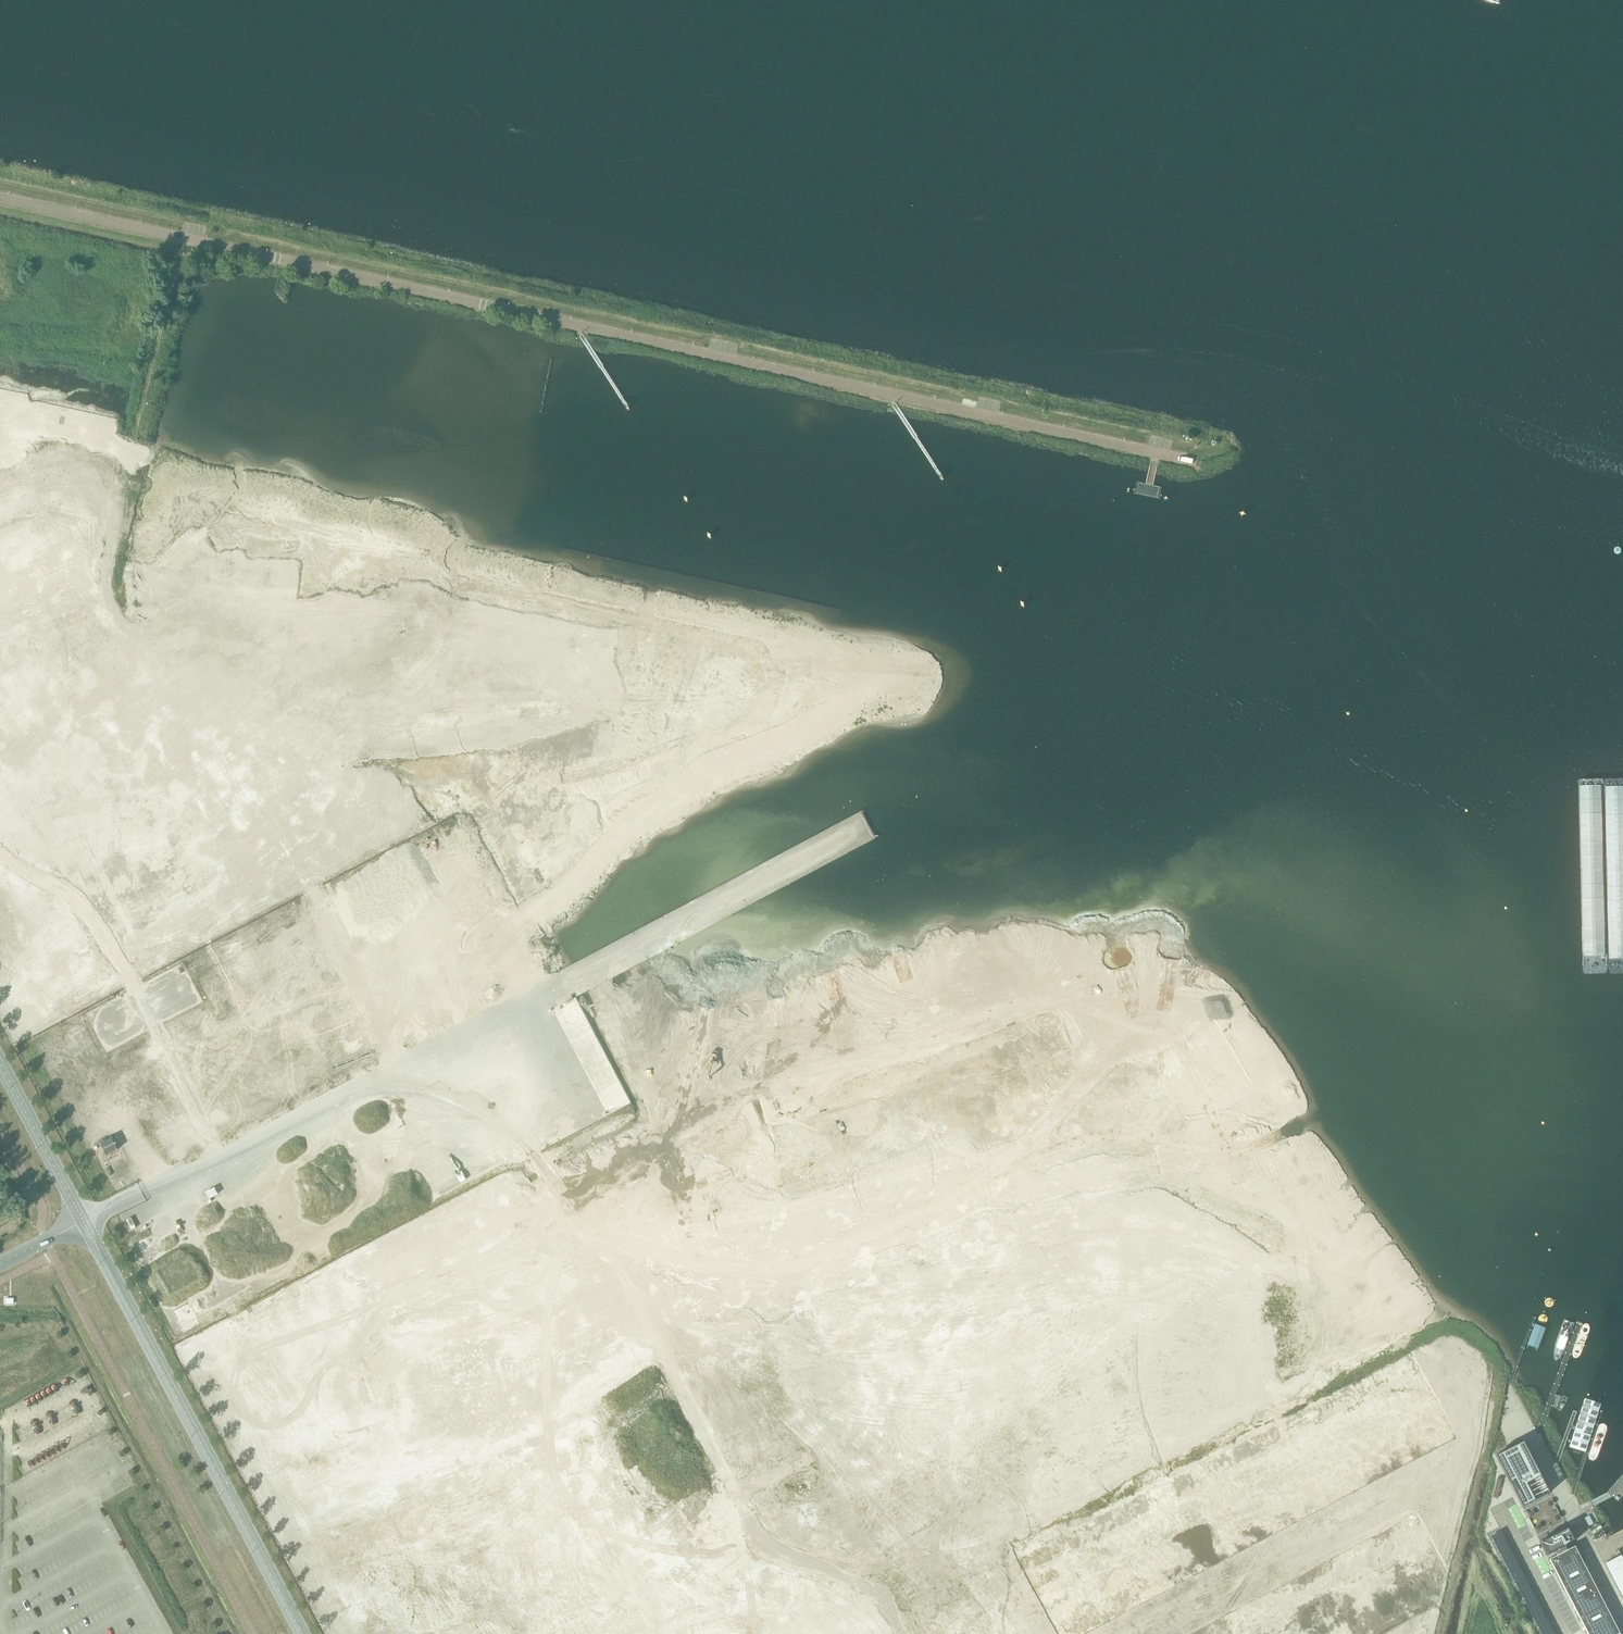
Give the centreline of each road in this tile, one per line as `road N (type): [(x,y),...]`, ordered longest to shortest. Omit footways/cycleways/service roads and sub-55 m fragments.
road 1 (unclassified): [(0,197),(1191,460)]
road 2 (unclassified): [(303,1633),(83,1218)]
road 3 (track): [(103,569),(144,382),(189,239)]
road 4 (unclassified): [(0,1064),(83,1218)]

